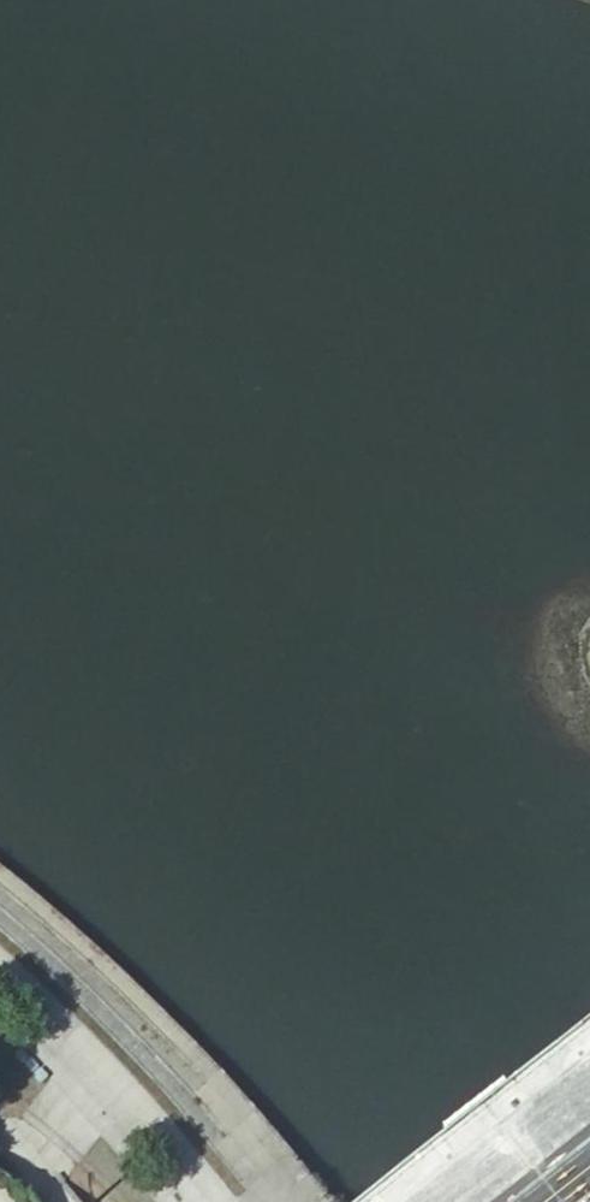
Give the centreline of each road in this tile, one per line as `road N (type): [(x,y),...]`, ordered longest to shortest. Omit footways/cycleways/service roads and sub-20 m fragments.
road 1 (secondary): [(589,1099),(456,1201)]

